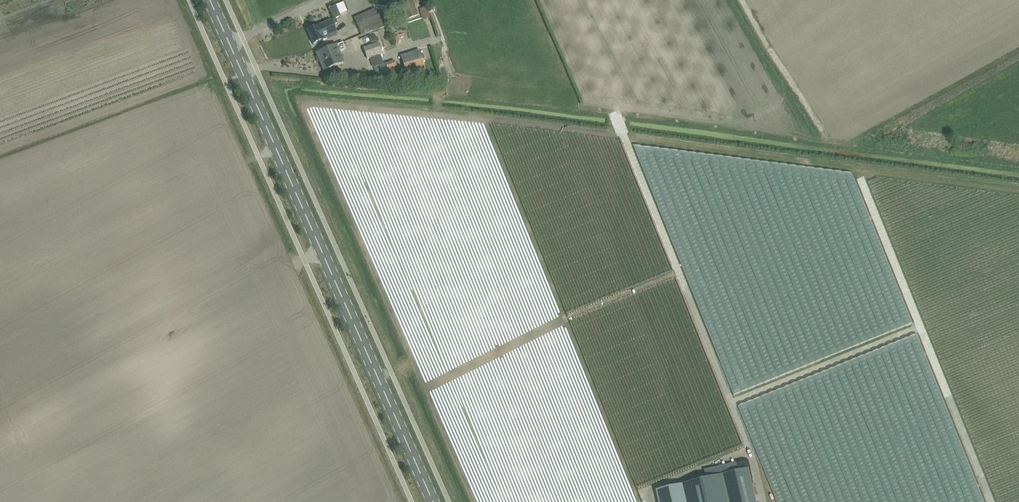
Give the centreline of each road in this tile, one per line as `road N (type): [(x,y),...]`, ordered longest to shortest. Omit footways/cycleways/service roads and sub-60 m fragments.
road 1 (secondary): [(432,501),(210,0)]

